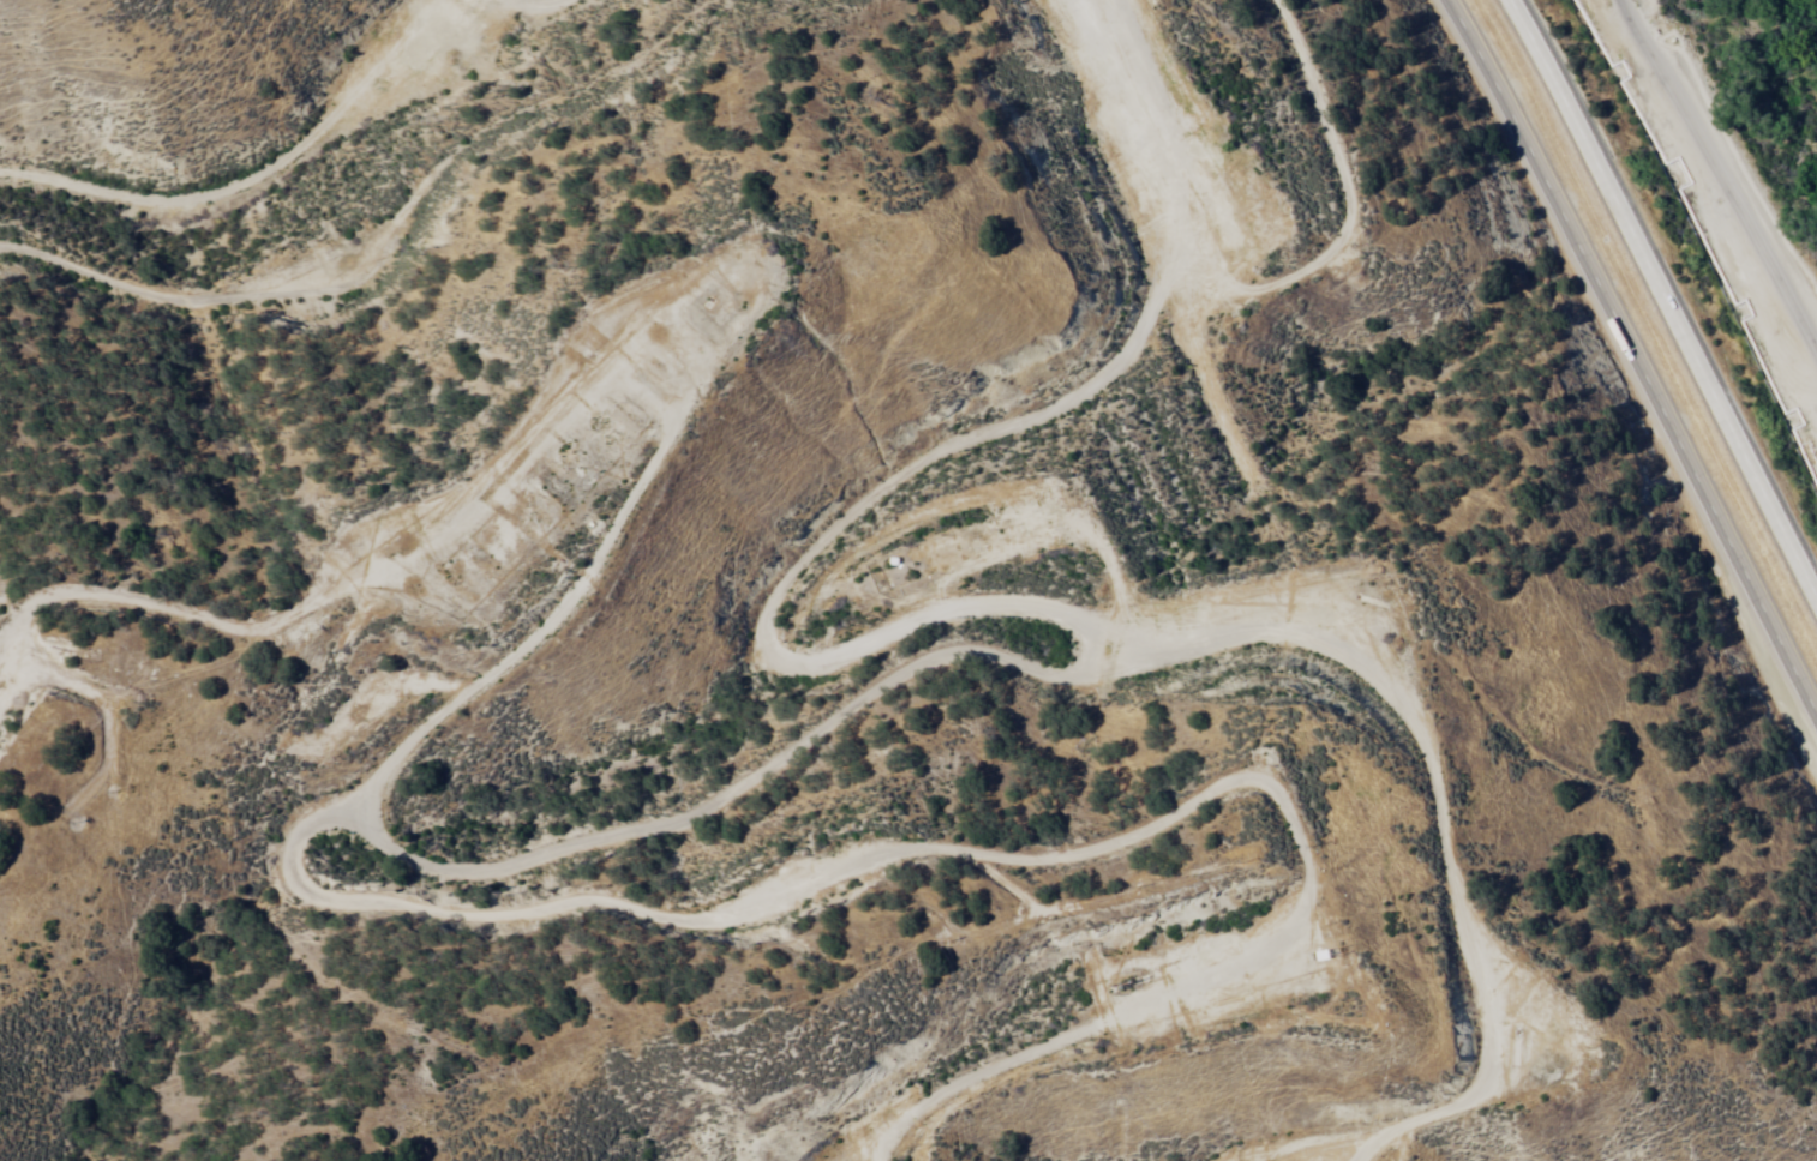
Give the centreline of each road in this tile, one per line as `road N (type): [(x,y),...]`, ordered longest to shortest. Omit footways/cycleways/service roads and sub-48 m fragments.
road 1 (track): [(865,1160),(1021,1071),(1185,1015),(1236,963),(1211,876),(1161,831),(732,957),(461,976),(323,925),(304,855),(316,799),(517,673),(593,609),(682,420),(682,350),(662,325),(530,369),(398,509),(310,559),(253,621),(46,640),(0,669)]
road 2 (track): [(1187,0),(1261,167),(1267,255),(1217,275),(1155,344),(763,578),(751,648),(940,660),(996,679),(1307,668),(1345,723),(1378,873),(1468,1022),(1474,1102),(1437,1139),(1241,1160)]
road 3 (track): [(0,338),(228,350),(284,331),(550,116),(670,78),(1015,28)]
road 4 (motorway): [(1446,0),(1536,162),(1816,720)]
road 5 (track): [(996,679),(928,736),(775,768),(593,843),(304,855)]
road 6 (motorway): [(1816,590),(1511,0)]
road 7 (track): [(351,0),(323,40),(158,173),(0,176)]
road 8 (residential): [(1627,0),(1816,362)]
road 9 (track): [(1217,275),(1122,130),(1015,28),(1010,0)]

